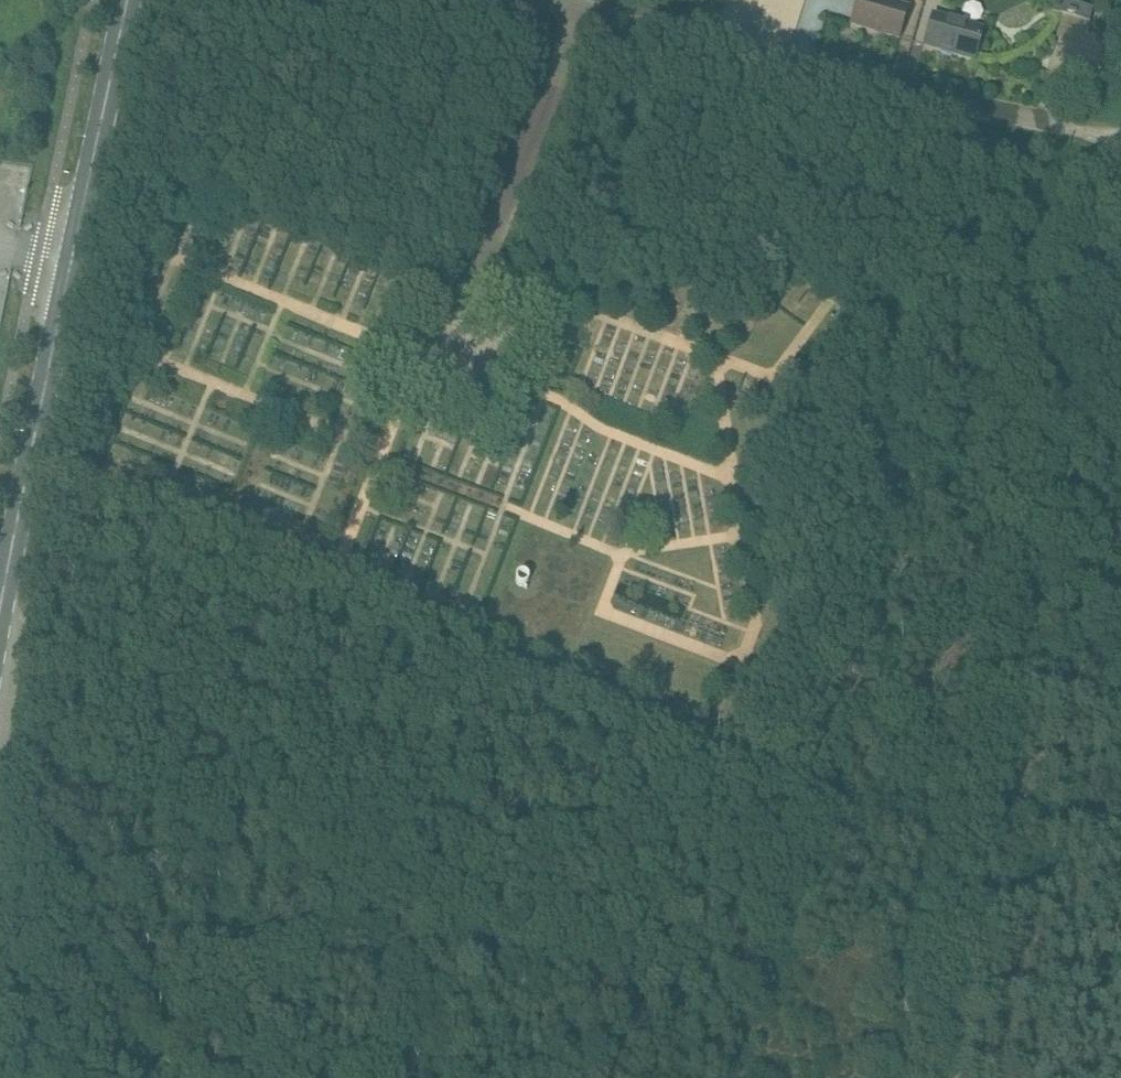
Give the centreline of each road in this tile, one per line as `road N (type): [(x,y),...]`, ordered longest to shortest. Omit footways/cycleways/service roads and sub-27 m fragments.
road 1 (tertiary): [(0,627),(130,0)]
road 2 (unclassified): [(1066,128),(610,0)]

